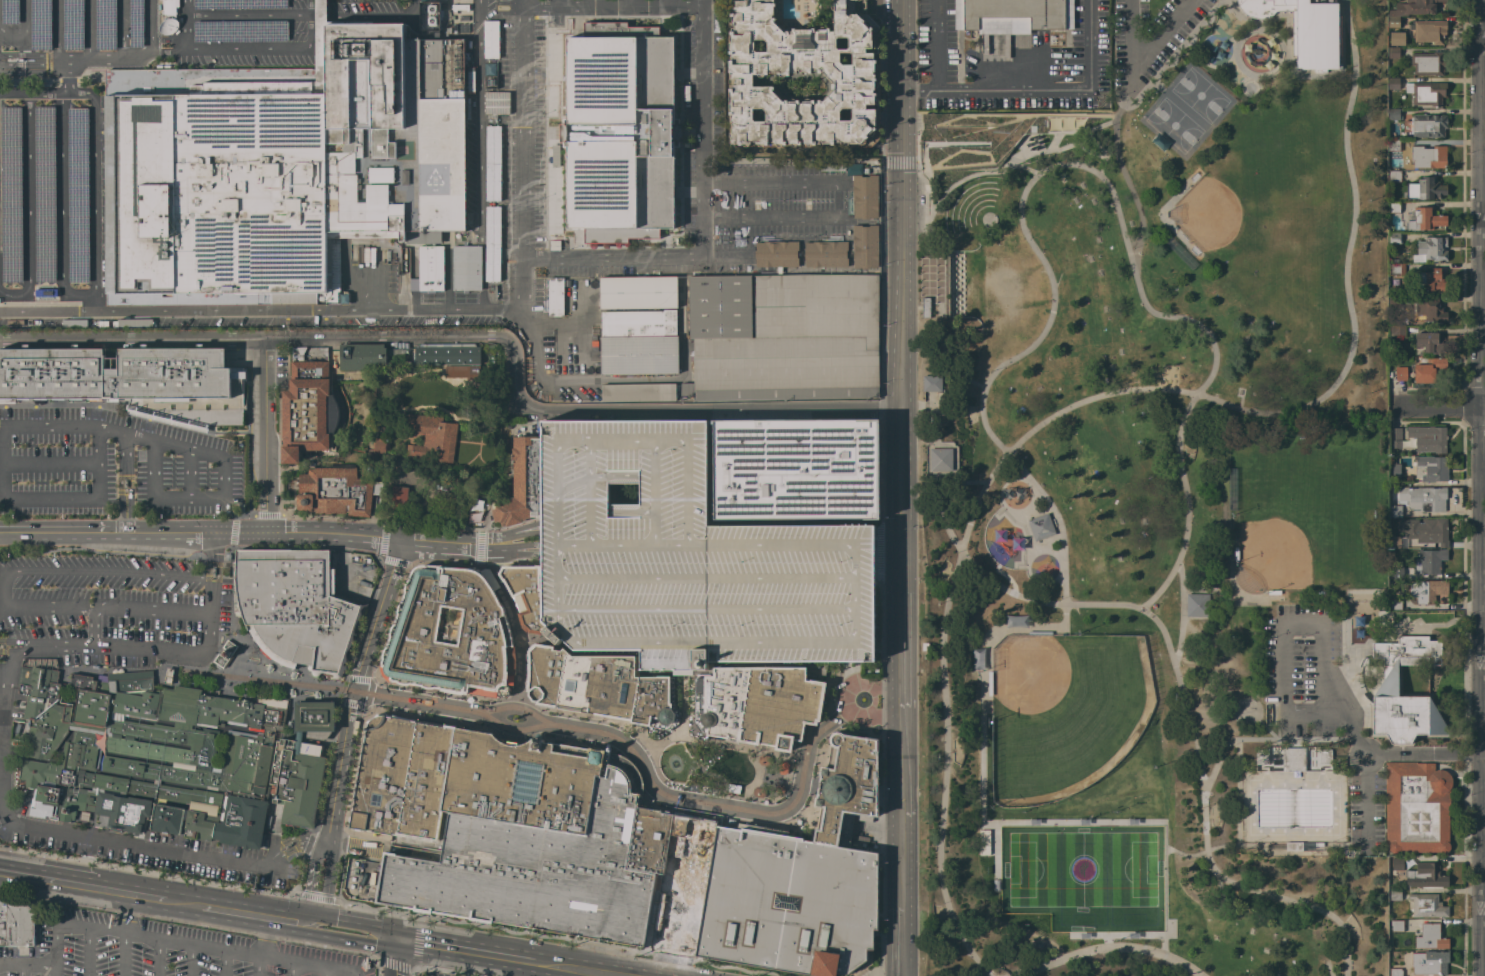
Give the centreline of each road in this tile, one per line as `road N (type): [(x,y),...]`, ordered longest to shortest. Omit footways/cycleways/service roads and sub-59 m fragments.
road 1 (residential): [(1480,405),(1484,975)]
road 2 (tertiary): [(901,0),(904,559)]
road 3 (residential): [(448,541),(316,532),(0,531)]
road 4 (residential): [(1480,405),(1479,0)]
road 5 (residential): [(325,846),(348,704),(396,538)]
road 6 (tertiary): [(903,688),(901,975)]
road 7 (residential): [(261,339),(263,532)]
road 8 (secondary): [(396,941),(542,963)]
road 9 (tertiary): [(904,559),(903,688)]

